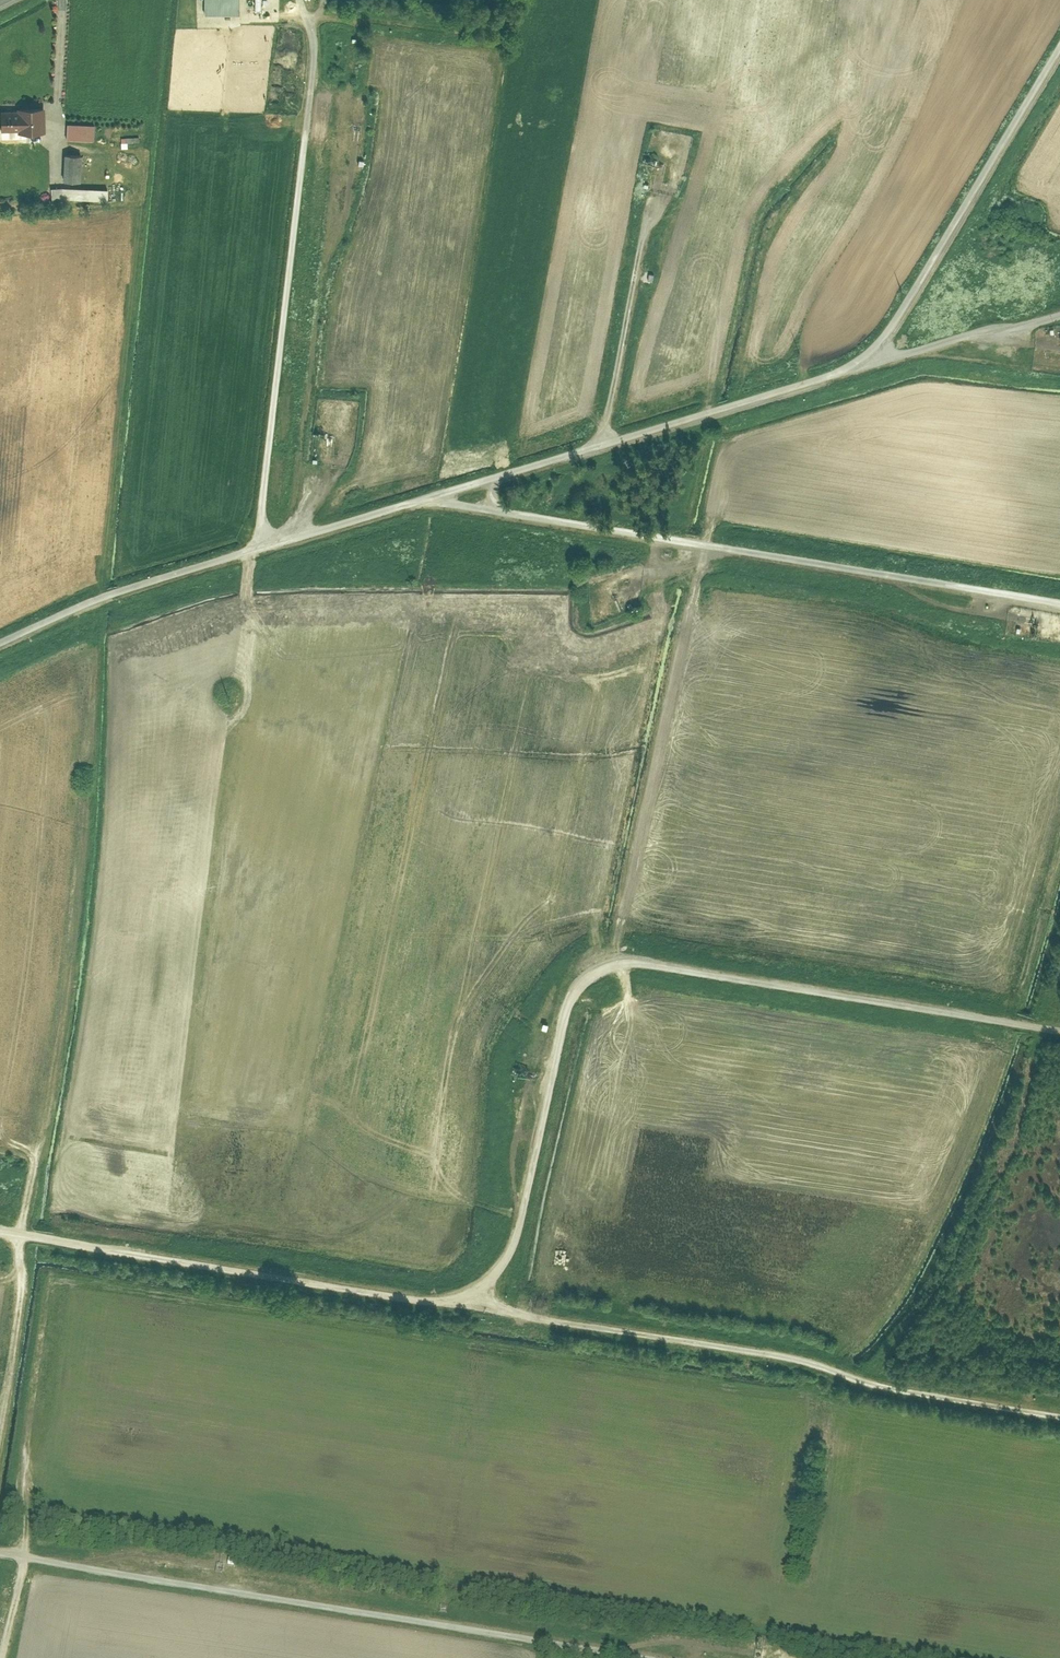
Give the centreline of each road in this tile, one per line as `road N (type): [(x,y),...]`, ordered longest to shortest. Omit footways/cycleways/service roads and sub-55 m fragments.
road 1 (track): [(1059,1412),(869,1381),(812,1359),(0,1226)]
road 2 (track): [(428,1295),(472,1286),(508,1256),(574,997),(583,980),(616,959),(1059,1025)]
road 3 (track): [(0,1553),(650,1657)]
road 4 (track): [(1059,600),(437,494)]
road 5 (track): [(265,541),(262,506),(315,38),(300,0)]
road 6 (track): [(0,640),(201,561),(437,494)]
road 7 (track): [(282,536),(296,491),(342,113)]
road 8 (track): [(437,494),(843,368)]
road 9 (track): [(843,368),(897,321),(1059,48)]
road 10 (track): [(602,443),(646,230),(683,142)]
road 11 (track): [(843,368),(1059,307)]
road 12 (track): [(1,1657),(26,1557),(28,1447)]
road 13 (track): [(306,22),(449,23)]
road 14 (track): [(721,545),(601,591)]

